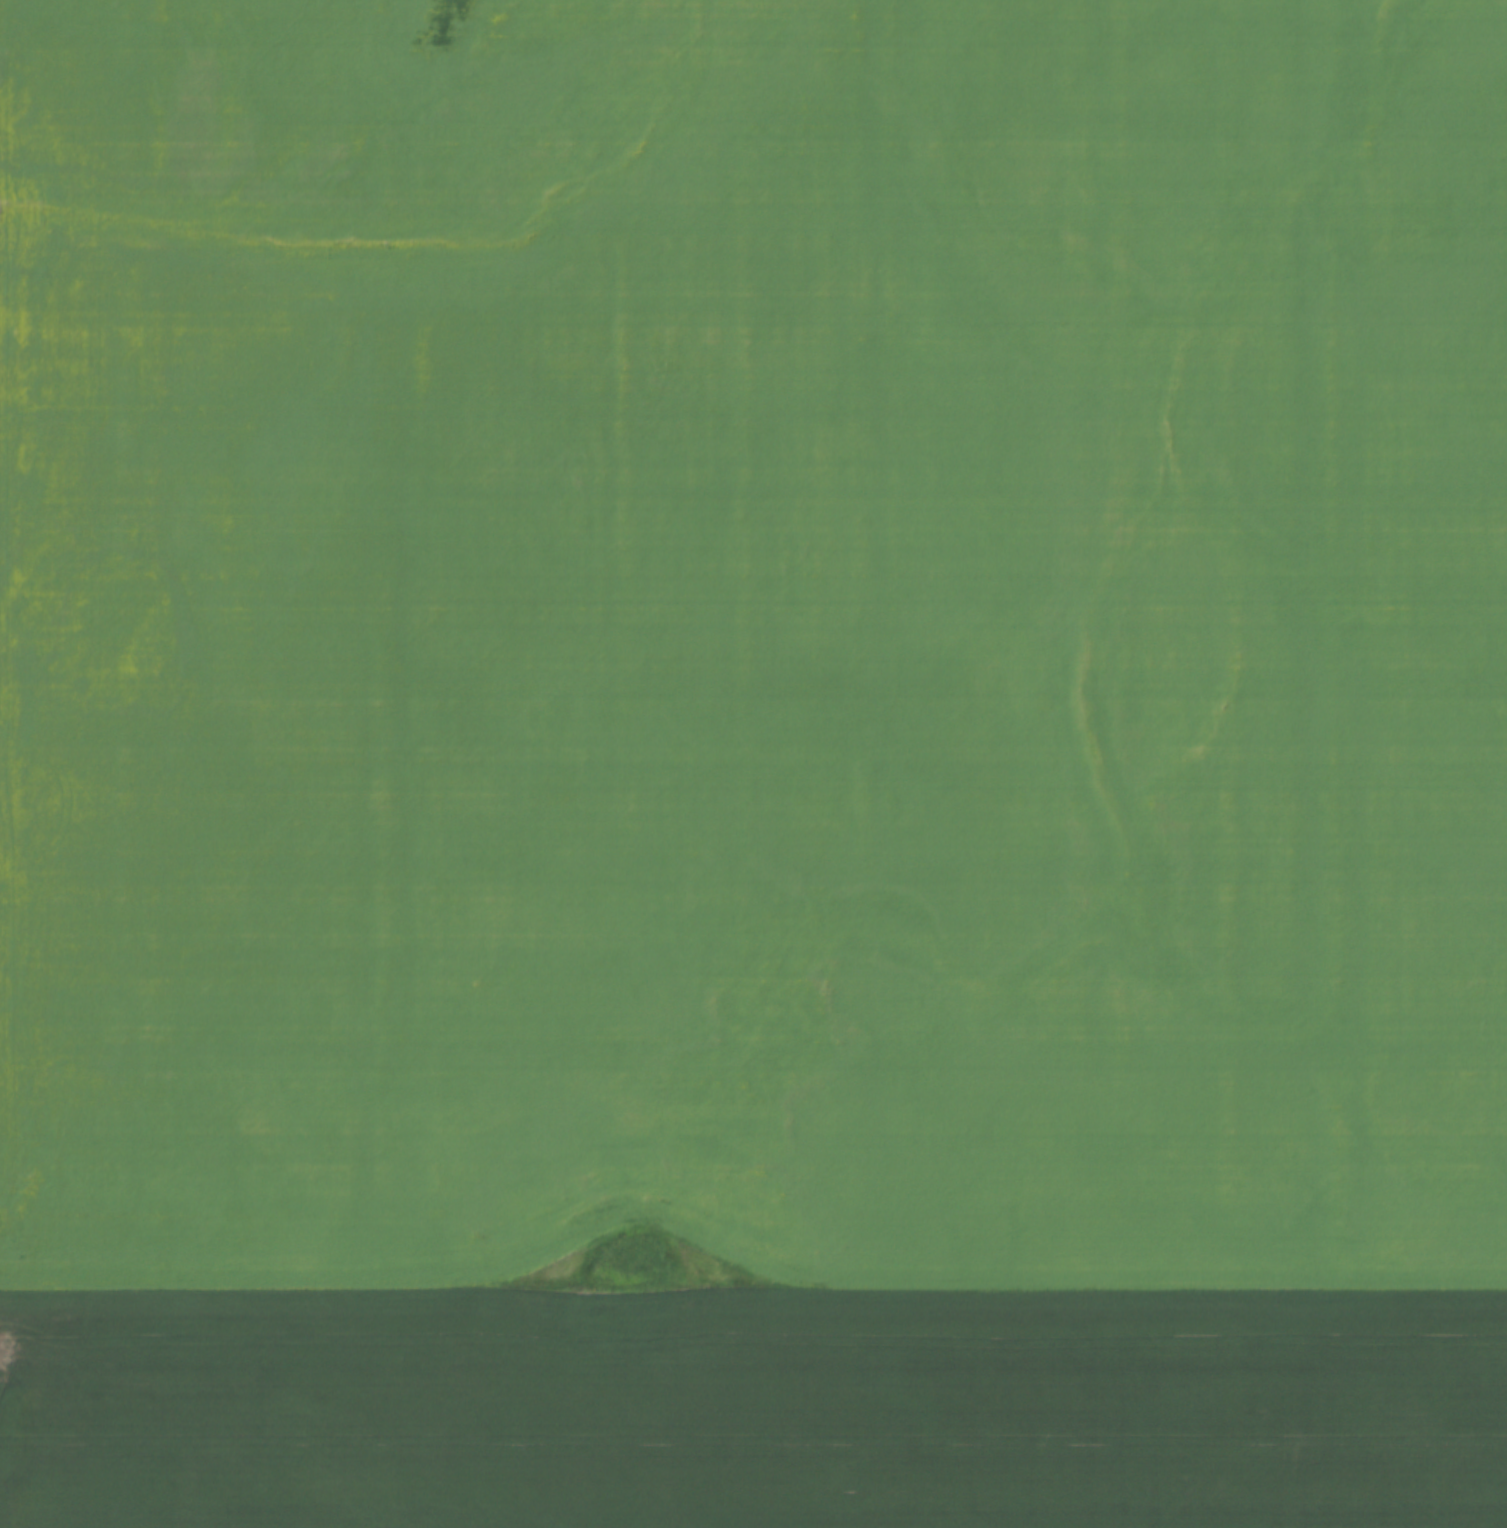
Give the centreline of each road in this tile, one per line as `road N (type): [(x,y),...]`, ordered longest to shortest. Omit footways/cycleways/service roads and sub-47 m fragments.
road 1 (track): [(0,1289),(1506,1287)]

